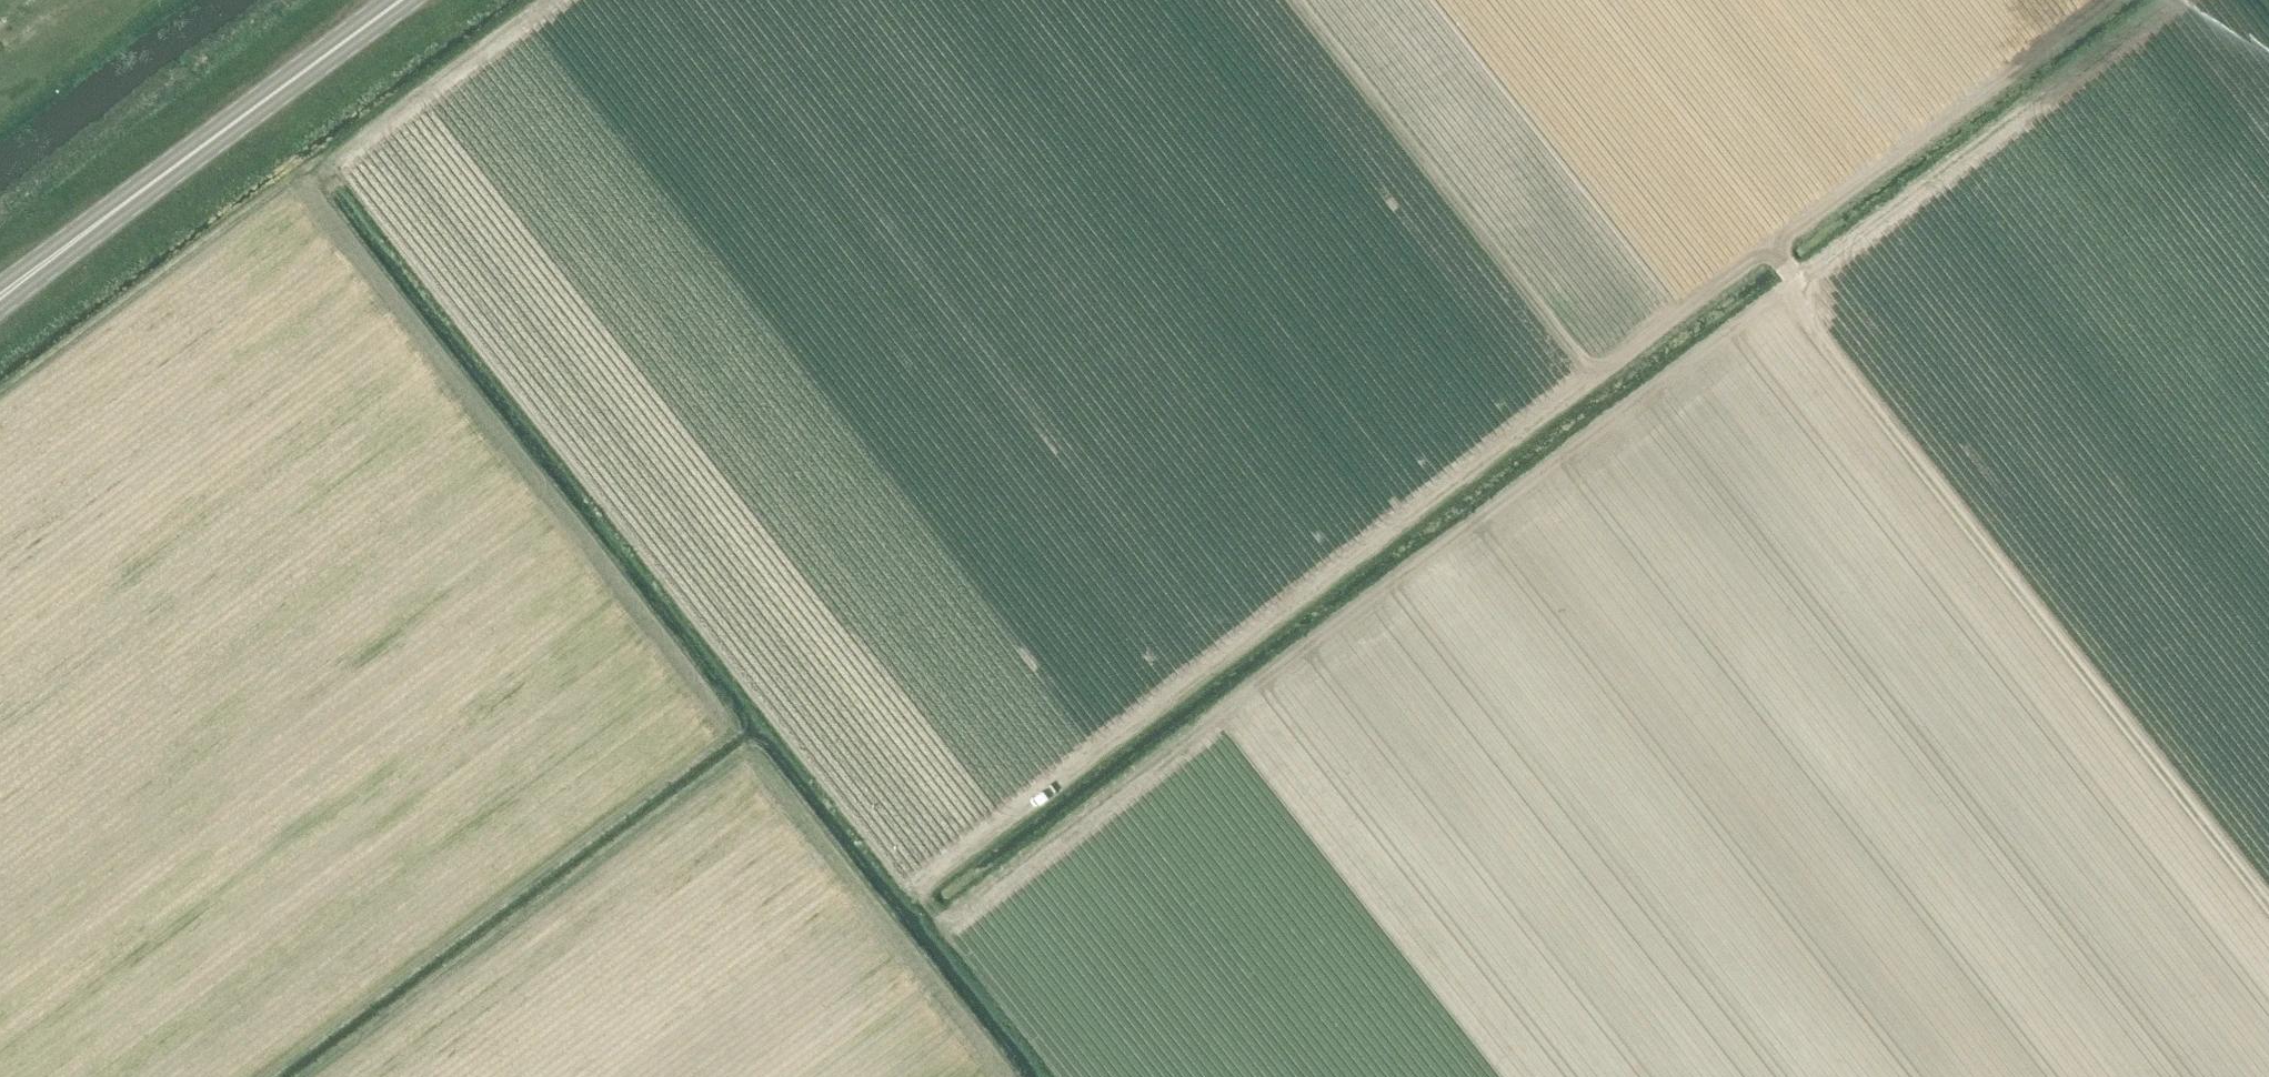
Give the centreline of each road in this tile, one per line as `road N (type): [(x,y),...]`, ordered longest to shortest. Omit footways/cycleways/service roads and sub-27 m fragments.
road 1 (primary): [(0,297),(401,0)]

